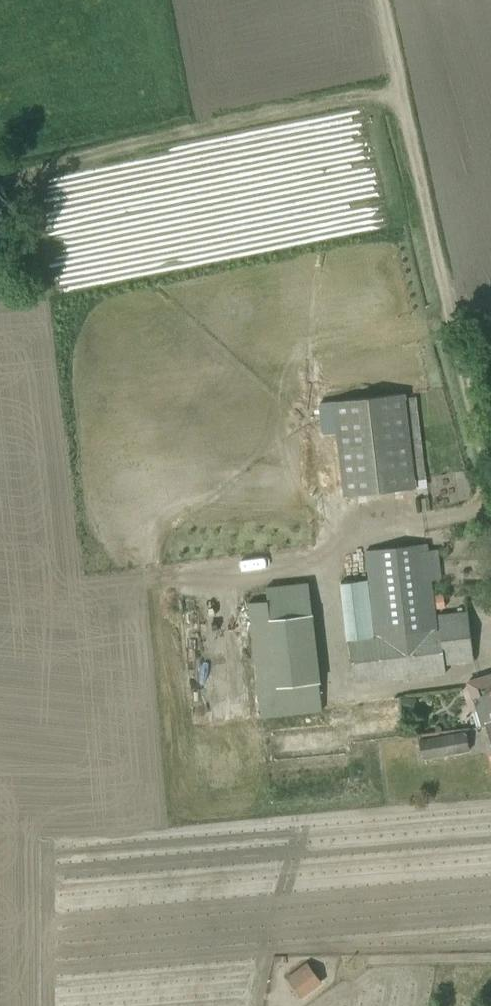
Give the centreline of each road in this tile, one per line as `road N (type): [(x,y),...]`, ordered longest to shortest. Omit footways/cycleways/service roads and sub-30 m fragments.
road 1 (track): [(397,90),(0,170)]
road 2 (track): [(397,90),(484,465)]

